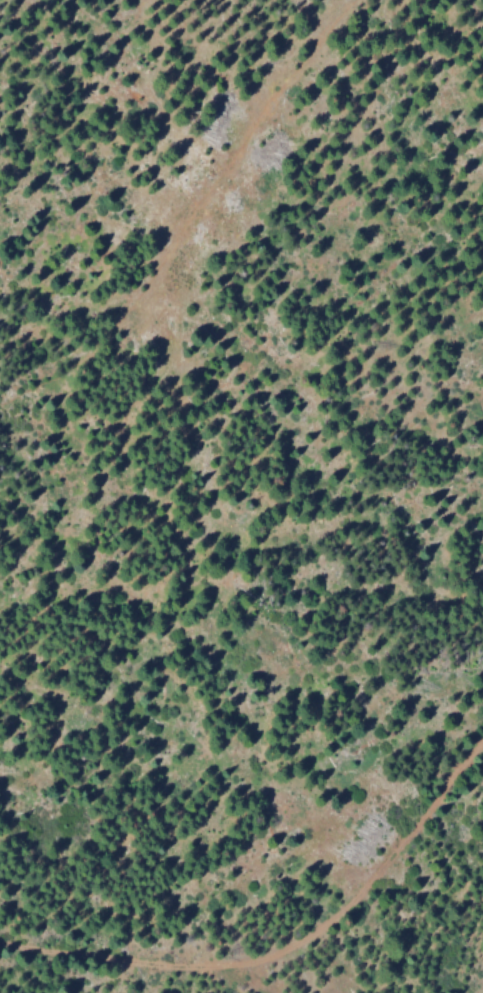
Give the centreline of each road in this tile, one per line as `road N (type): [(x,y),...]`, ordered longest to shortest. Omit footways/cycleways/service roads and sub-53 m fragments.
road 1 (track): [(482,742),(385,855),(297,927),(186,963)]
road 2 (track): [(186,963),(0,944)]

